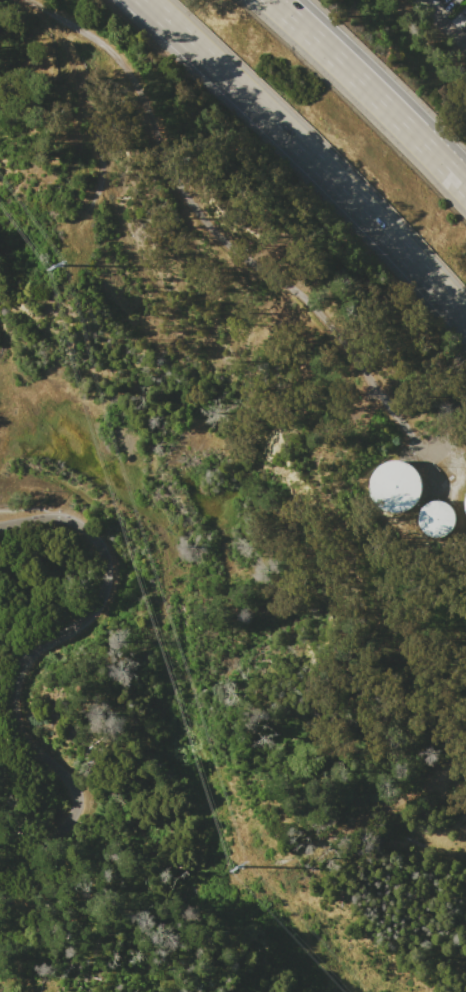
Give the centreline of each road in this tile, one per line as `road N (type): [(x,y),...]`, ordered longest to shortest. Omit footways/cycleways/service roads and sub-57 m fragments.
road 1 (track): [(427,450),(297,292),(206,223),(172,176),(122,65),(28,0)]
road 2 (motorway): [(144,0),(322,169),(465,324)]
road 3 (track): [(55,18),(100,157),(78,244)]
road 4 (track): [(269,871),(465,758)]
road 5 (motorway): [(465,189),(359,81)]

